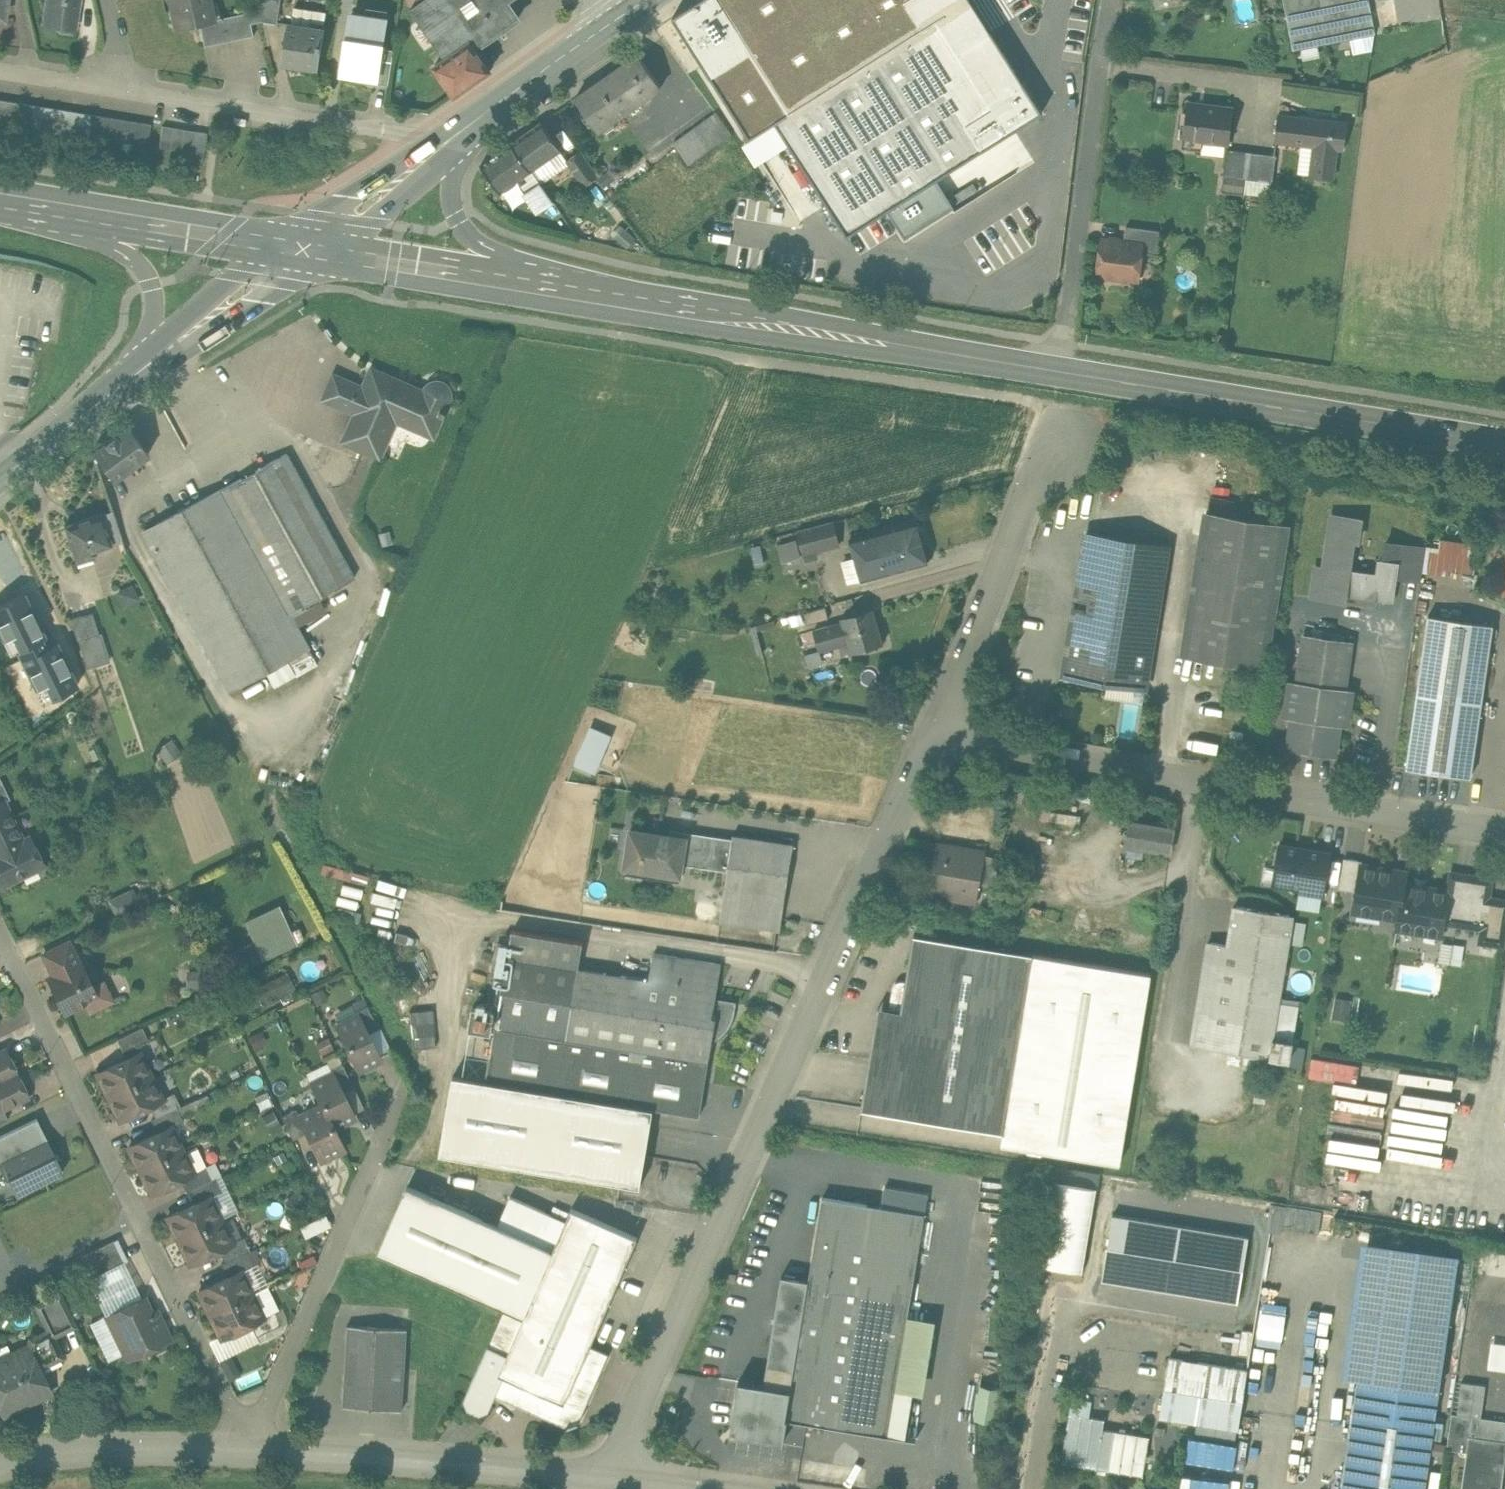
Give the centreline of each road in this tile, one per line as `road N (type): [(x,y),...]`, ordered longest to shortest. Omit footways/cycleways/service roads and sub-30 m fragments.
road 1 (secondary): [(1504,441),(554,287)]
road 2 (residential): [(600,1480),(935,735)]
road 3 (residential): [(935,735),(1504,828)]
road 4 (residential): [(0,936),(220,1389),(235,1451)]
road 5 (unclassified): [(235,1451),(600,1480)]
road 6 (unclassified): [(461,133),(408,133),(123,88)]
road 7 (residential): [(935,735),(1037,471),(1064,435)]
road 8 (residential): [(1110,0),(1069,309)]
road 9 (secondary): [(554,287),(307,249)]
road 10 (secondary): [(307,249),(72,214)]
road 11 (unclassified): [(0,1472),(235,1451)]
road 12 (secondary): [(554,287),(477,244),(459,219),(452,192),(461,133)]
road 13 (secondary): [(142,373),(307,249)]
road 14 (secondary): [(72,214),(119,243),(147,276),(152,301),(142,373)]
road 15 (secondary): [(619,21),(461,133)]
road 16 (secondary): [(461,133),(307,249)]
road 17 (secondary): [(0,480),(142,373)]
road 18 (unclassified): [(123,88),(0,68)]

